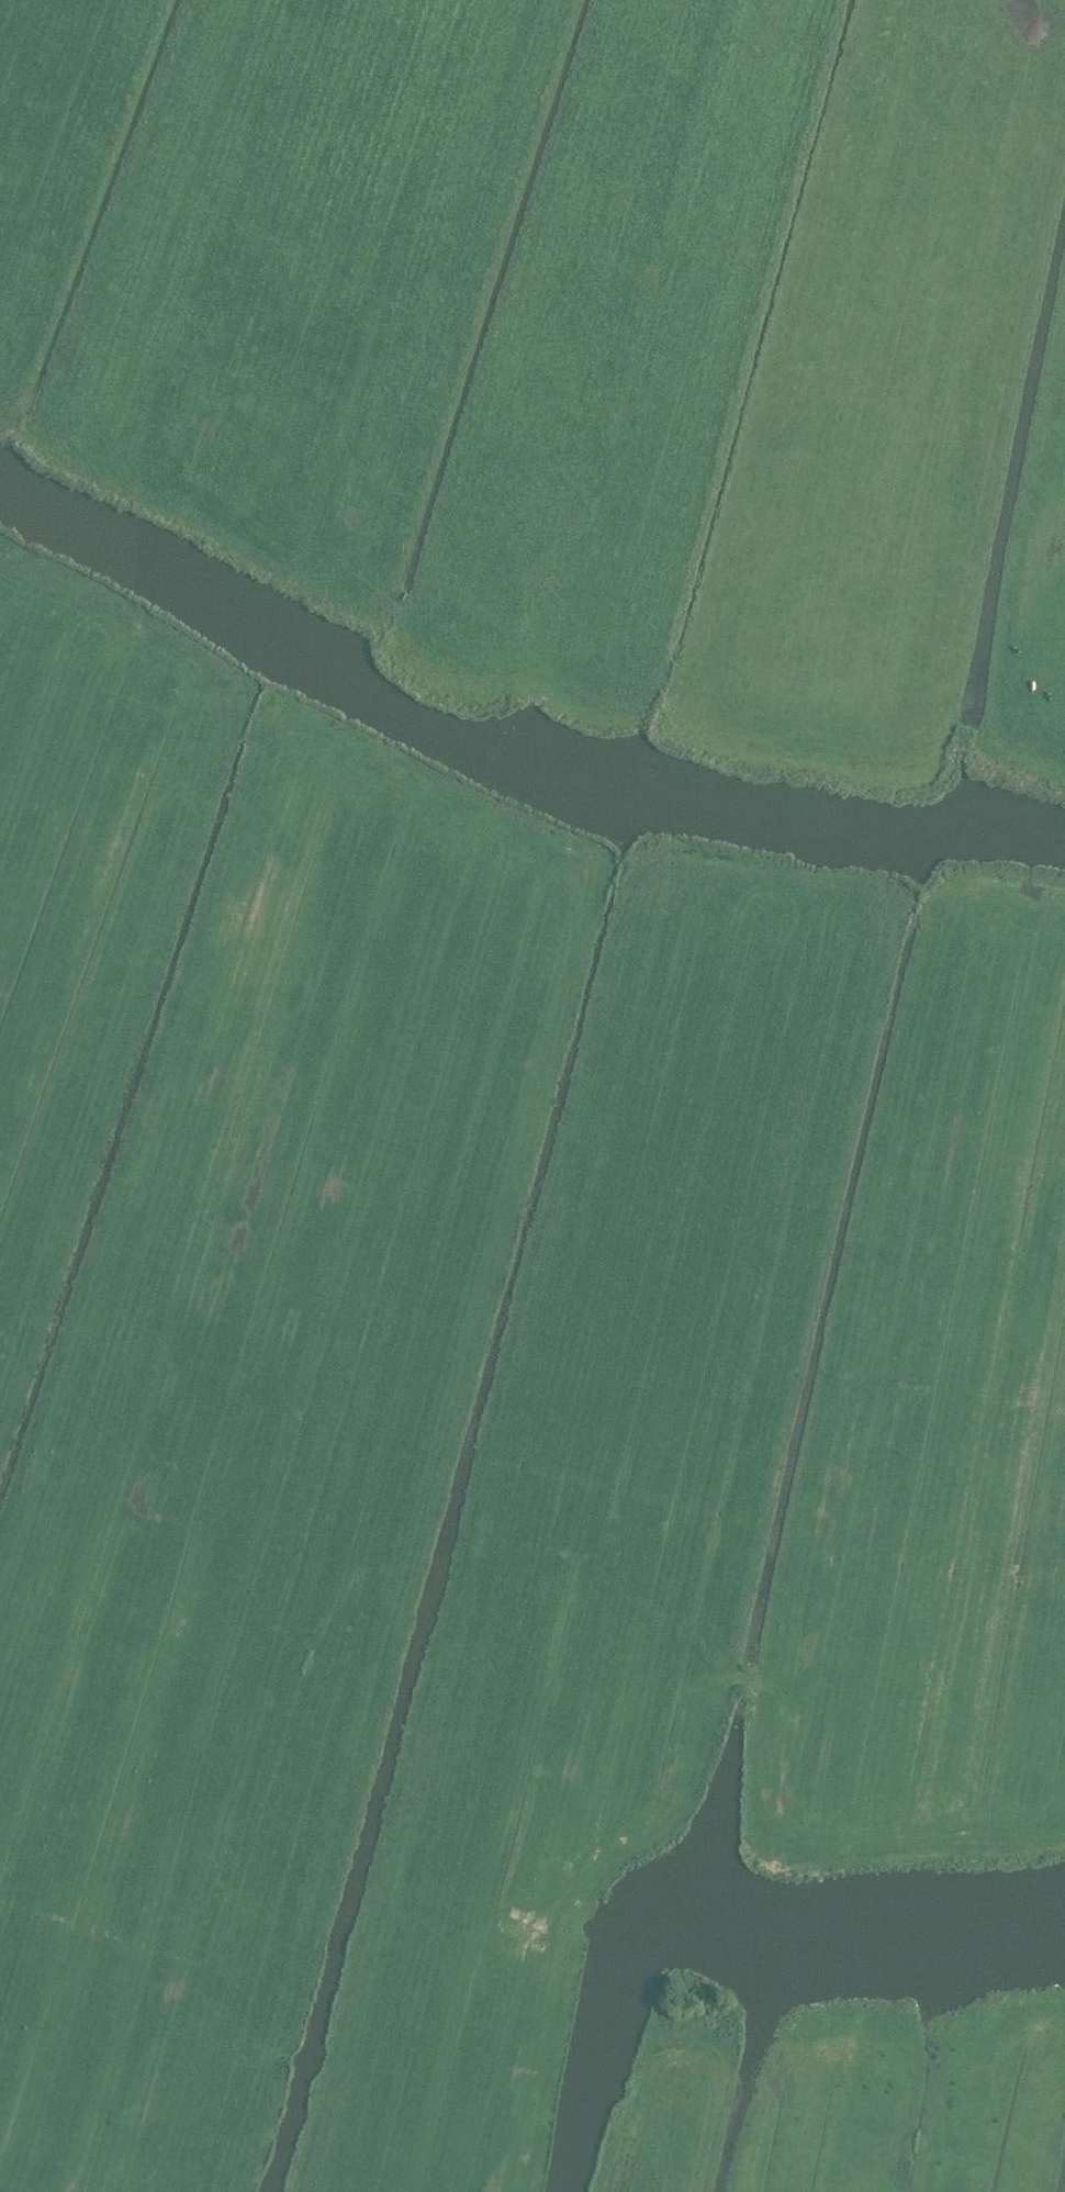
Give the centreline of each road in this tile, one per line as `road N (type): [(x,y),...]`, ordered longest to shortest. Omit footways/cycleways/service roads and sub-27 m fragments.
road 1 (track): [(1064,1703),(712,1671),(540,1895)]

